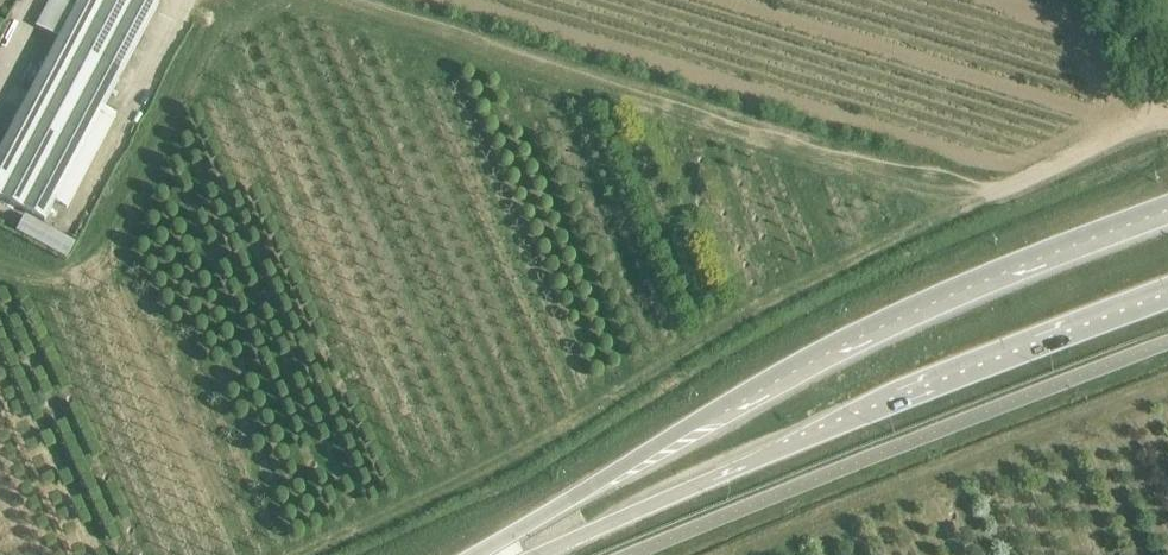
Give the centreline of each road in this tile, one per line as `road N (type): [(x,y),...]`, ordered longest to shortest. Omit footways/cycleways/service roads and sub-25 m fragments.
road 1 (primary): [(1167,211),(857,338),(483,554)]
road 2 (primary): [(527,554),(1167,301)]
road 3 (track): [(995,193),(339,0)]
road 4 (unclassified): [(995,193),(1165,113)]
road 5 (unclassified): [(1165,113),(1115,0)]

